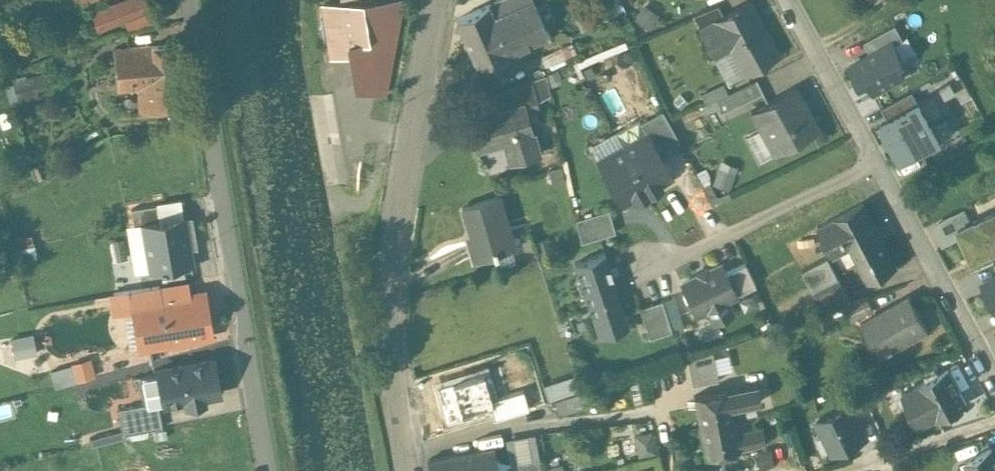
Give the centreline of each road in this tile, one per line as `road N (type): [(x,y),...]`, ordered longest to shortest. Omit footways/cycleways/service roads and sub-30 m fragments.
road 1 (residential): [(193,0),(273,470)]
road 2 (tertiary): [(440,0),(390,267),(390,341),(411,470)]
road 3 (residential): [(655,270),(879,163)]
road 4 (residential): [(994,372),(879,163)]
road 5 (residential): [(879,163),(788,0)]
road 6 (residential): [(838,470),(994,424)]

